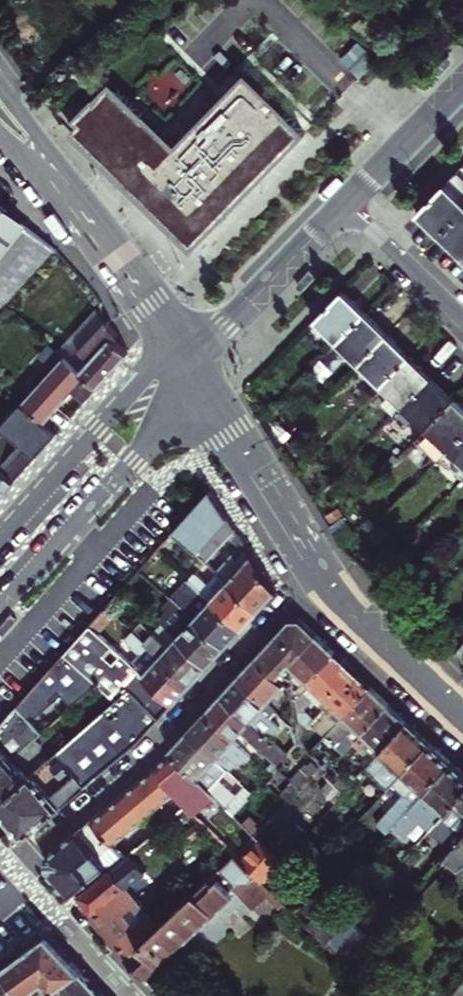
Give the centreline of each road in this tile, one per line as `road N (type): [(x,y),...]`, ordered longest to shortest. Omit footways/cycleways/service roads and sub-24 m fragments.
road 1 (residential): [(321,570),(138,767),(13,874)]
road 2 (tertiary): [(0,606),(131,460),(184,356)]
road 3 (tertiary): [(184,356),(132,390),(0,538)]
road 4 (tertiary): [(321,570),(184,356)]
road 5 (residential): [(347,201),(239,314),(184,356)]
road 6 (tertiary): [(462,717),(321,570)]
road 7 (tertiary): [(104,244),(0,83)]
road 8 (residential): [(13,874),(130,995)]
road 9 (residential): [(462,82),(347,201)]
road 10 (residential): [(347,201),(462,315)]
road 11 (tertiary): [(0,136),(104,244)]
road 12 (tertiary): [(104,244),(184,356)]

